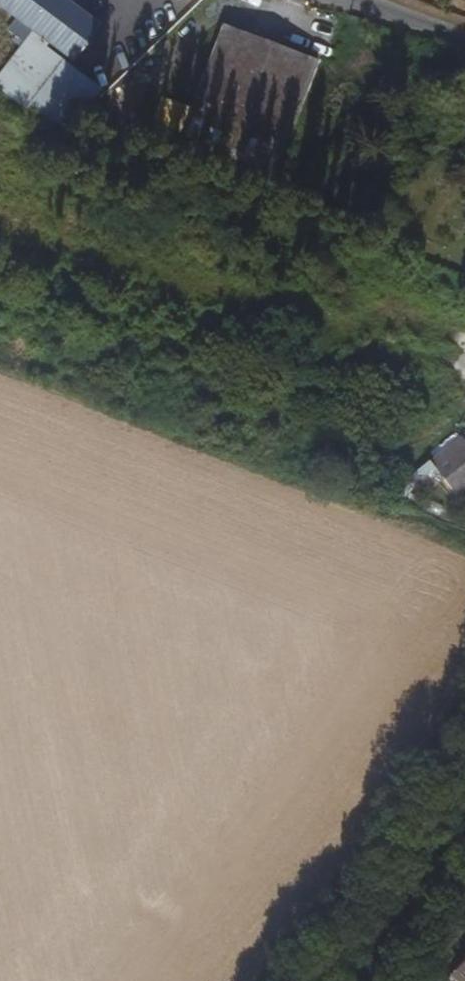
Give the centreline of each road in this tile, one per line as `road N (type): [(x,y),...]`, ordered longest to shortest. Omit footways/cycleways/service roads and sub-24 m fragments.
road 1 (tertiary): [(354,980),(464,814)]
road 2 (residential): [(464,49),(327,0)]

